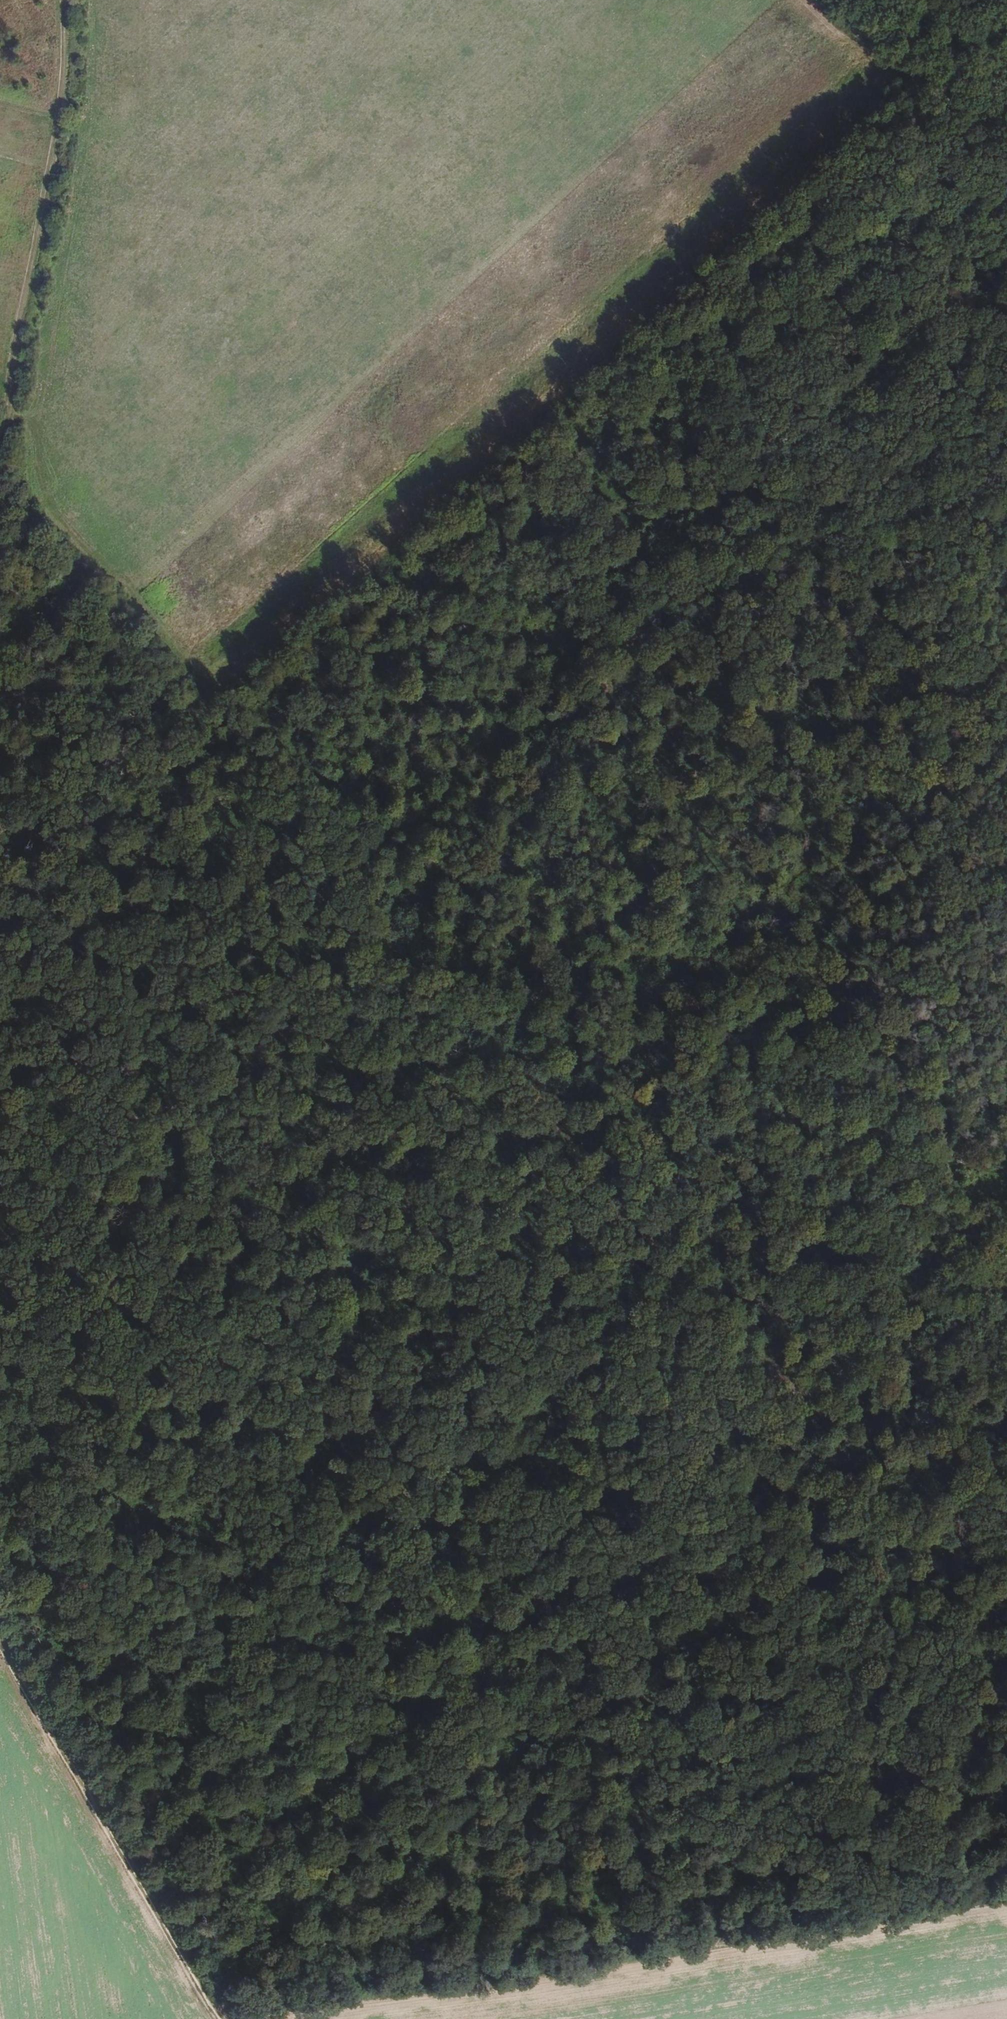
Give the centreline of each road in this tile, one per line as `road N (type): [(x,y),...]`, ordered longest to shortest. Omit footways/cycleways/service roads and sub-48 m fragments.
road 1 (track): [(0,426),(65,85),(59,0)]
road 2 (track): [(0,1640),(202,2001)]

